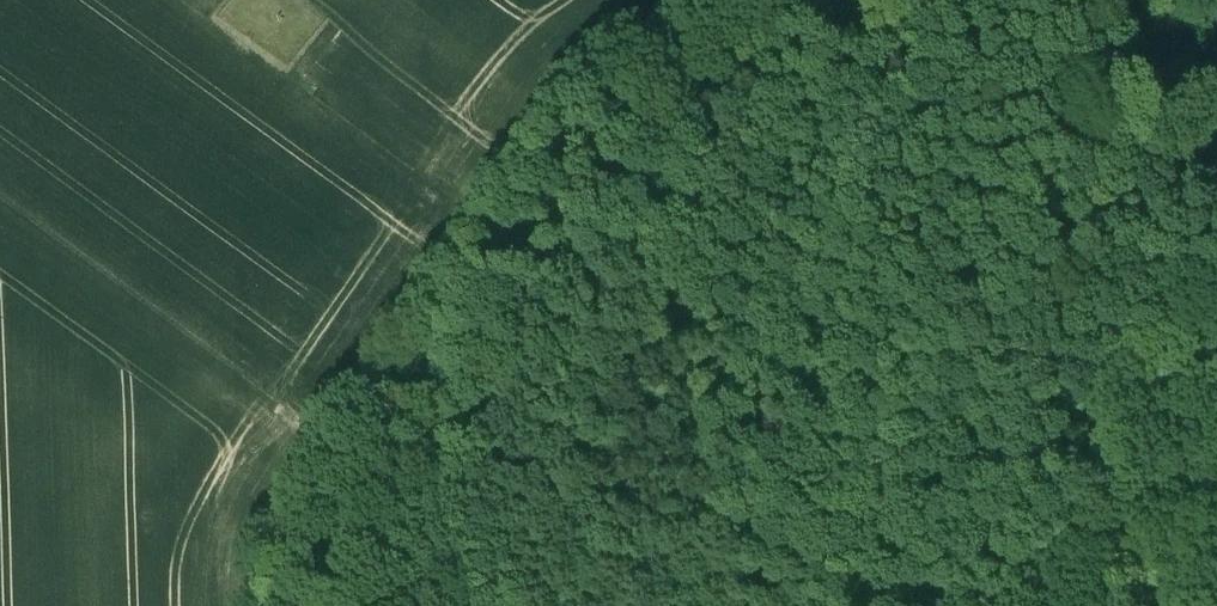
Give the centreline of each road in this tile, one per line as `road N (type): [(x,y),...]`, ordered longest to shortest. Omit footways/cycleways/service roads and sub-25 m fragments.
road 1 (unclassified): [(257,605),(260,559),(288,497),(637,62),(774,0)]

